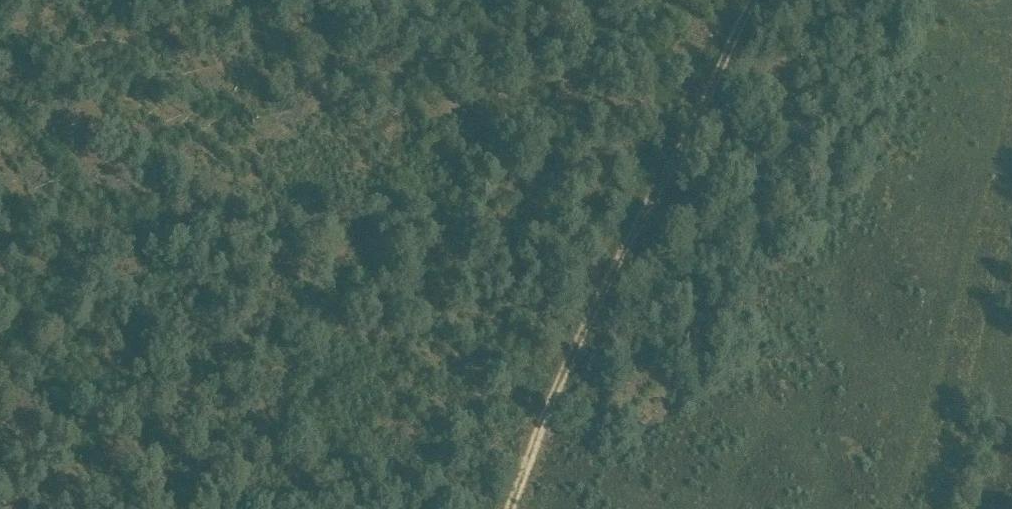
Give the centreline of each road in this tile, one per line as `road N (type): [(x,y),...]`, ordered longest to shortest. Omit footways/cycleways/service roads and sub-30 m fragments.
road 1 (track): [(506,508),(557,386),(753,0)]

